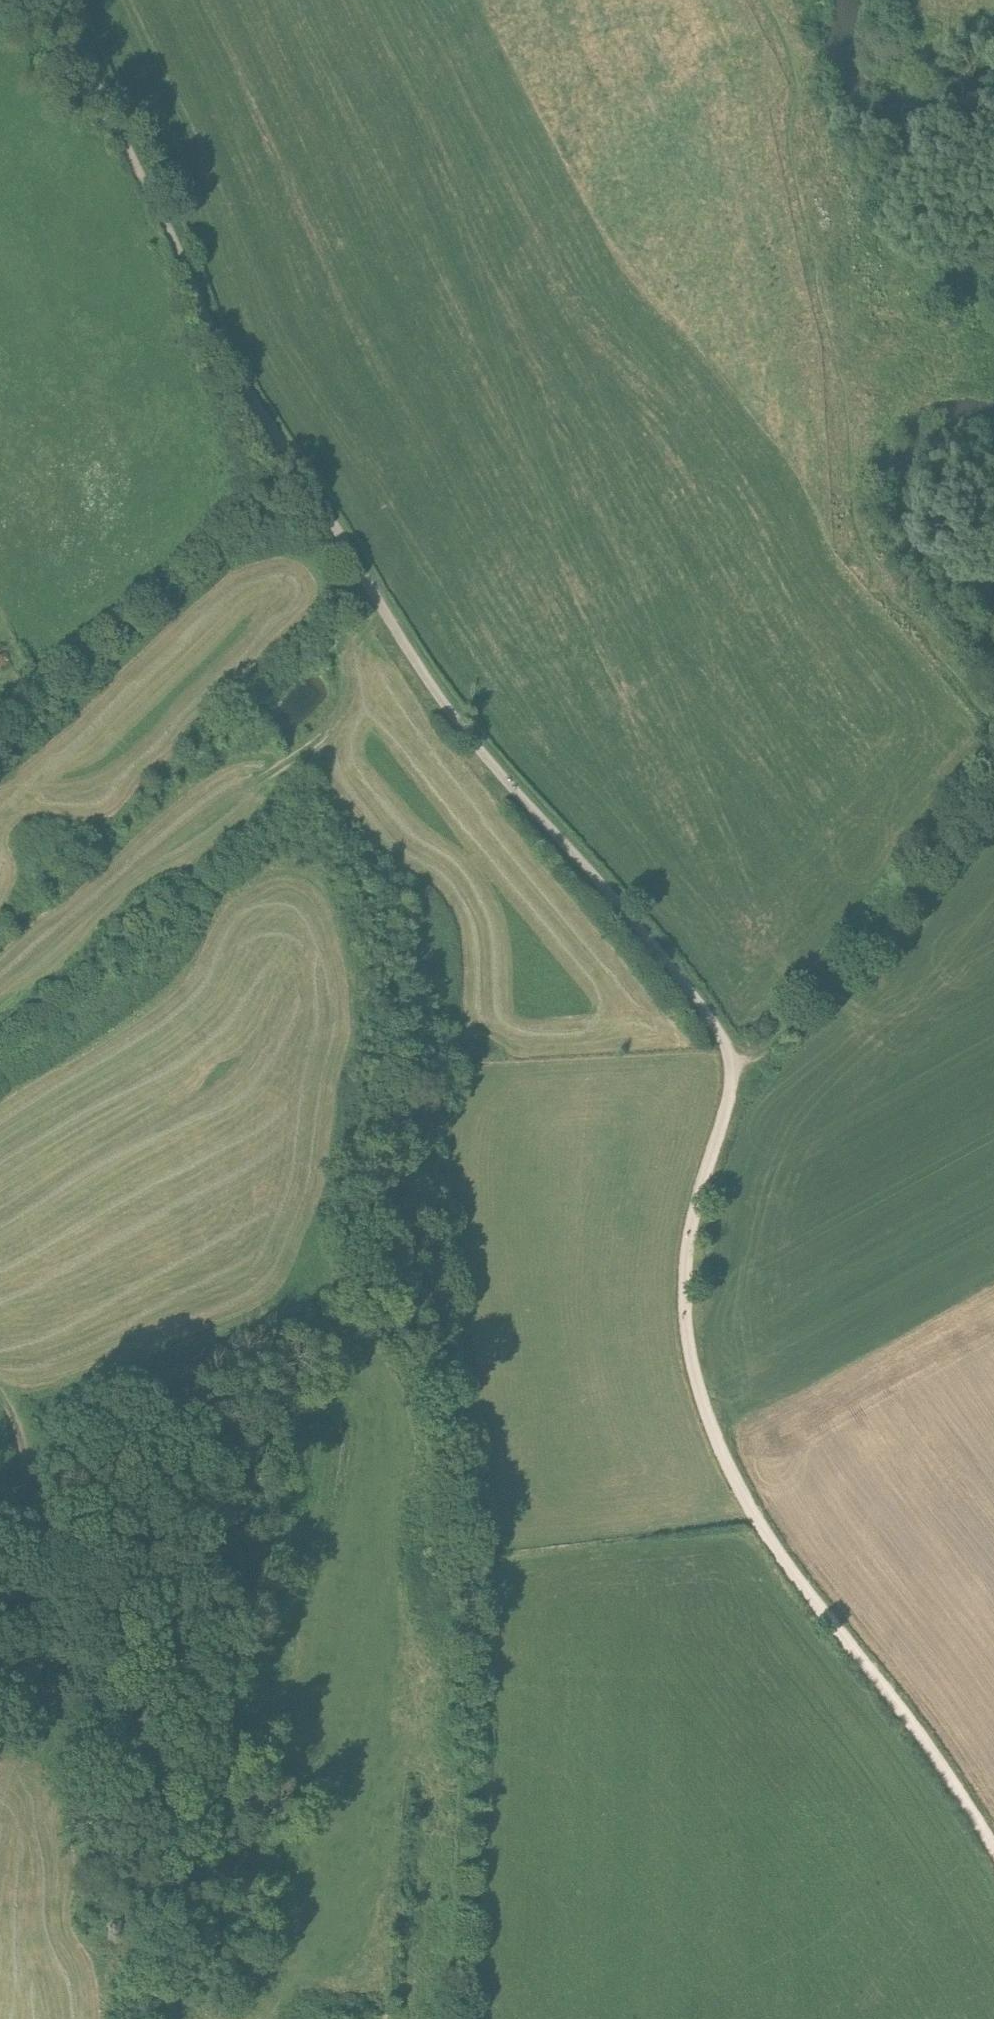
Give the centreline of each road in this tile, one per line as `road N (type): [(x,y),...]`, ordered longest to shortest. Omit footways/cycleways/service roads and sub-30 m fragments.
road 1 (unclassified): [(731,1084),(718,1031),(452,714),(242,381),(209,327),(64,0)]
road 2 (track): [(993,1850),(899,1705),(779,1555),(703,1407),(685,1281),(694,1214),(731,1084)]

